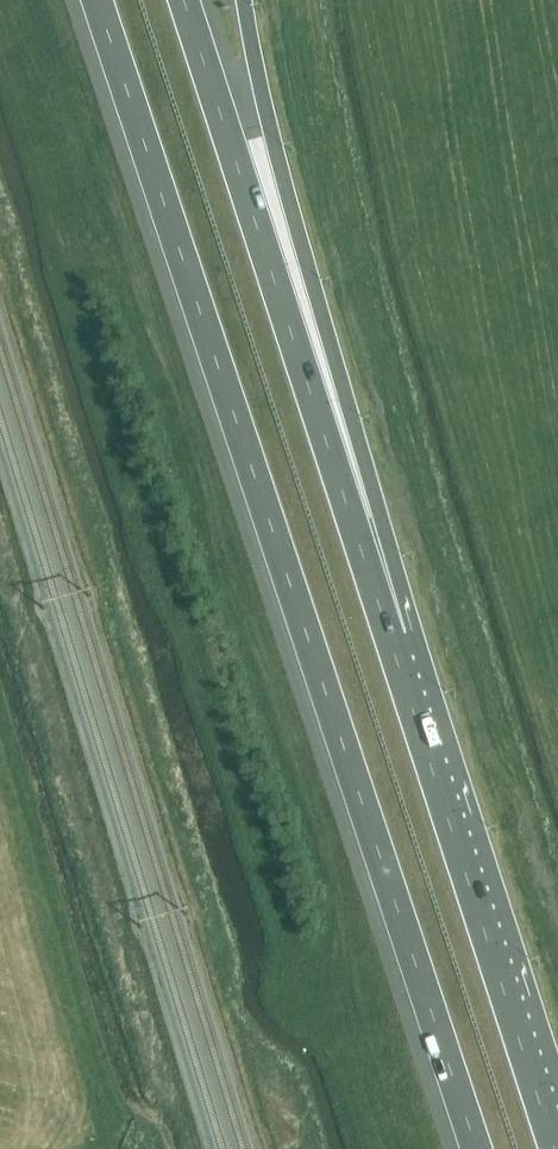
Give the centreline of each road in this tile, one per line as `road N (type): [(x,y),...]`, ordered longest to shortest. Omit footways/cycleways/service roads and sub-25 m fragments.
road 1 (motorway): [(100,0),(479,1148)]
road 2 (motorway): [(425,744),(185,0)]
road 3 (motorway): [(425,744),(414,630),(272,134),(244,0)]
road 4 (motorway): [(555,1148),(425,744)]

